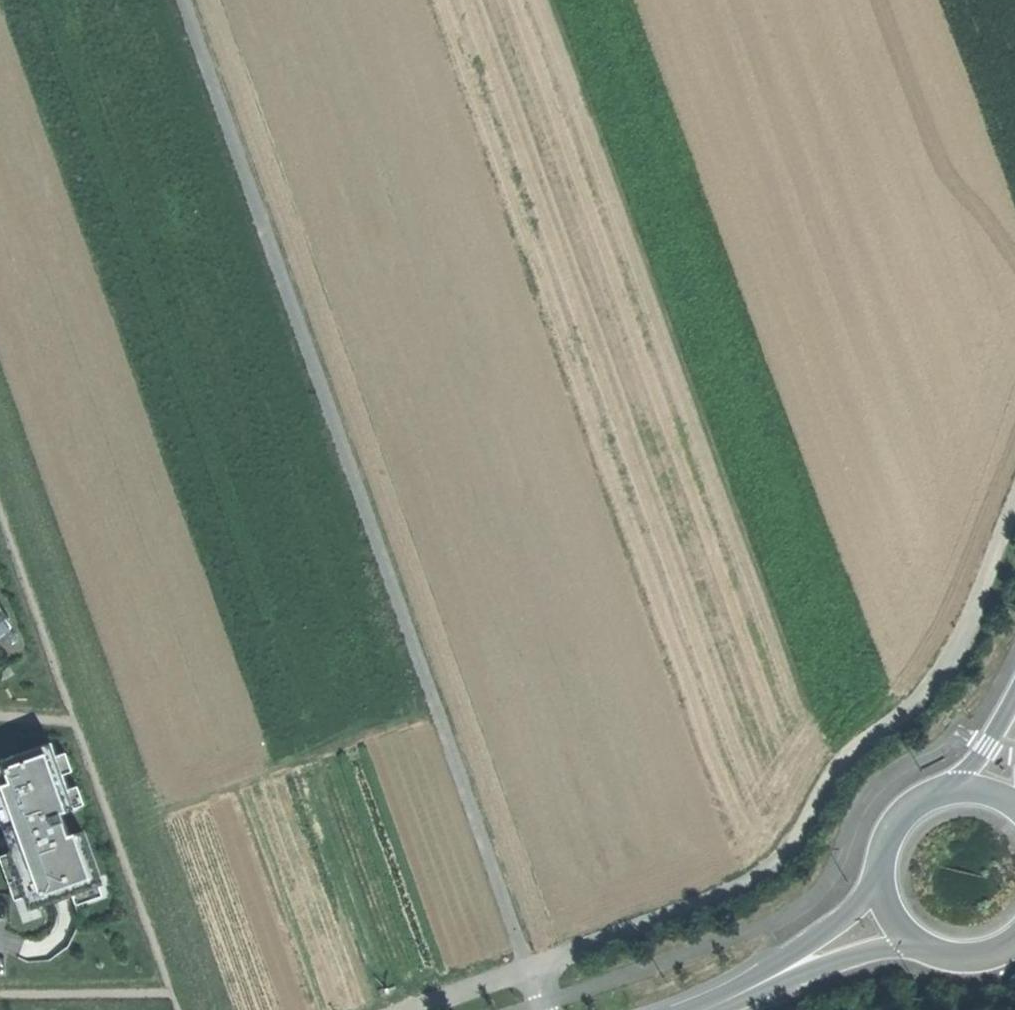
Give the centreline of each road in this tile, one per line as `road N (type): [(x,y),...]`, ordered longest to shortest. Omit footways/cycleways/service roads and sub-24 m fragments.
road 1 (track): [(185,0),(546,1009)]
road 2 (track): [(1014,494),(951,659),(915,702),(835,767),(771,867),(727,892),(406,1009)]
road 3 (secondary): [(788,969),(919,946)]
road 4 (secondary): [(878,875),(788,969)]
road 5 (secondary): [(952,785),(898,816),(878,875)]

